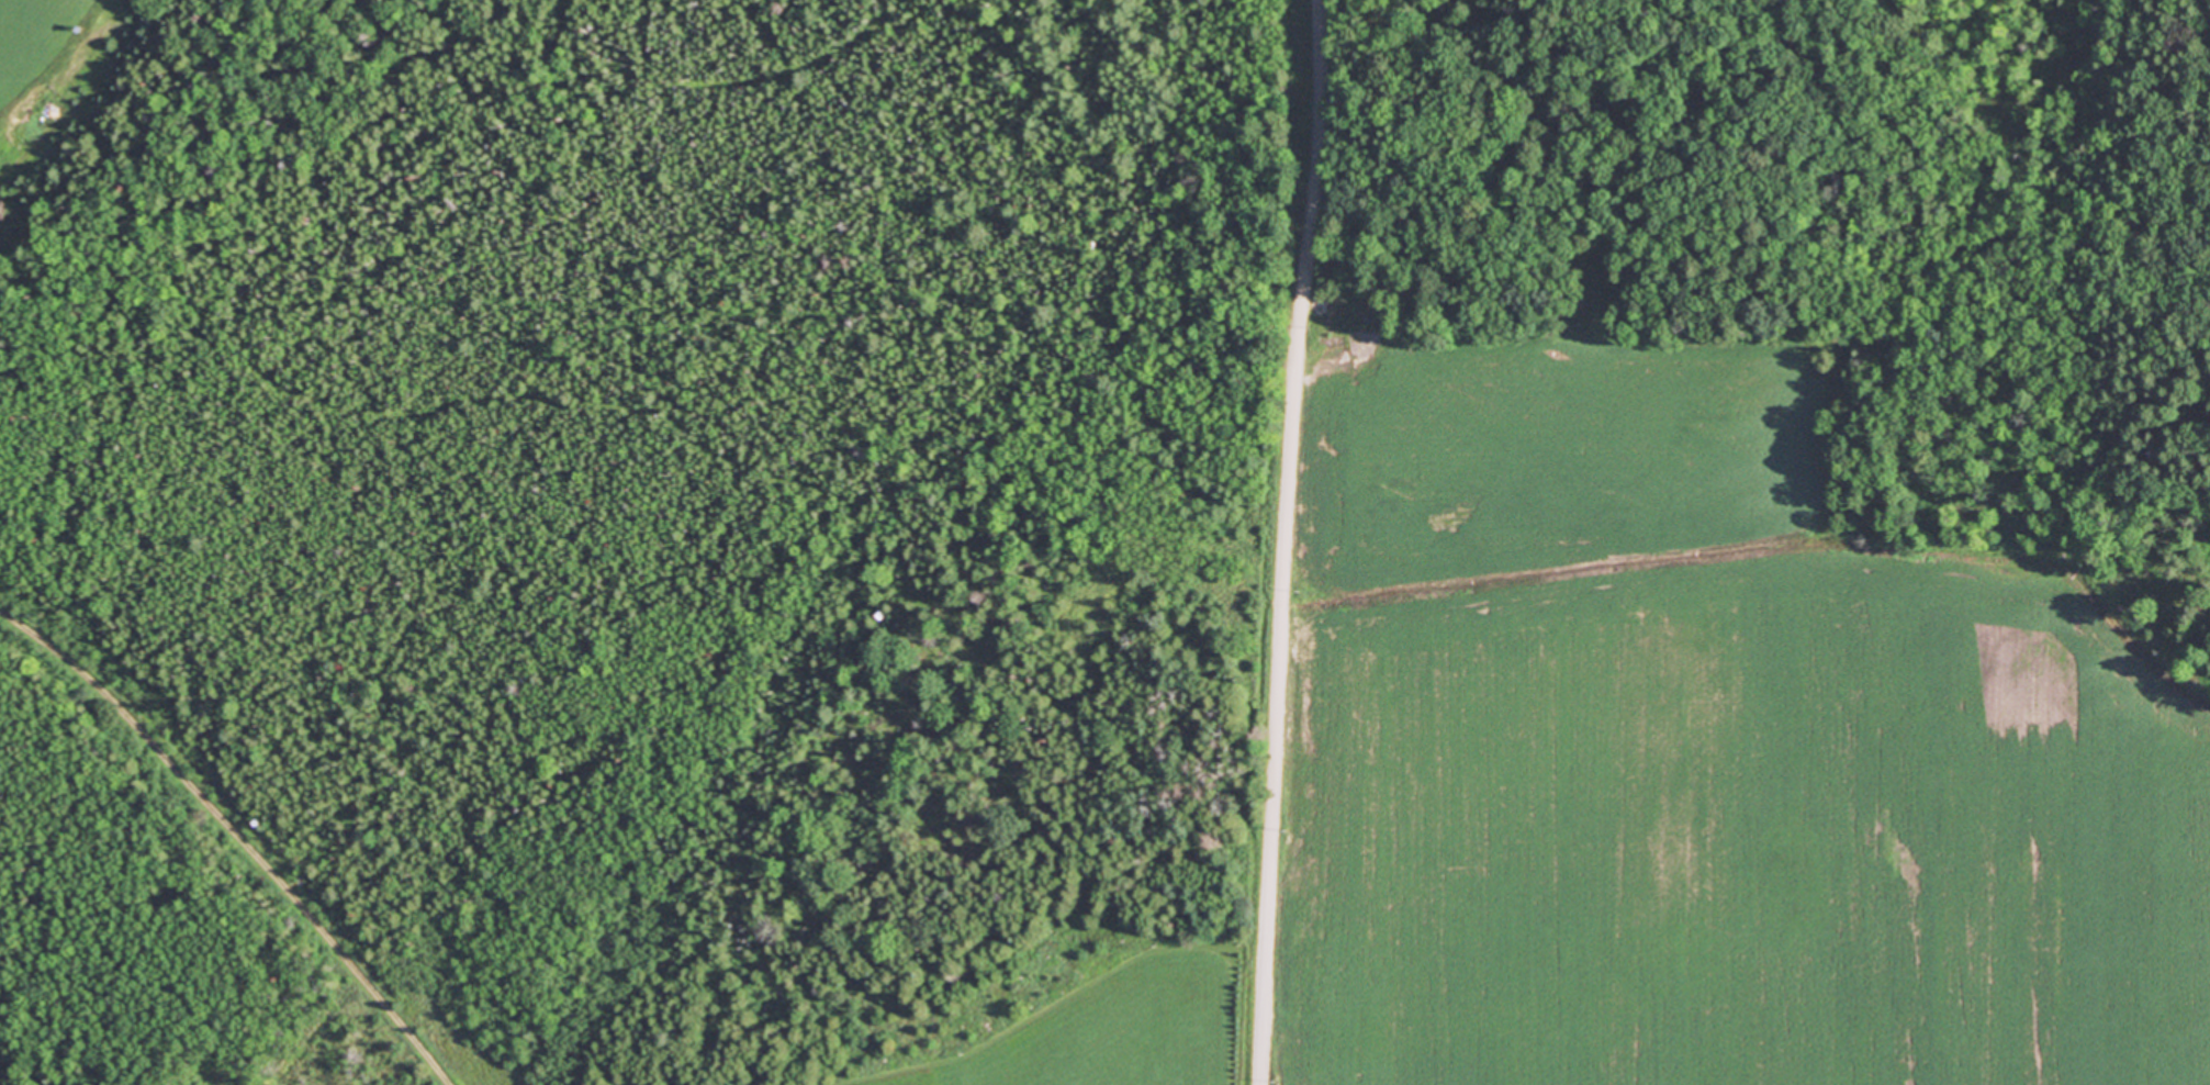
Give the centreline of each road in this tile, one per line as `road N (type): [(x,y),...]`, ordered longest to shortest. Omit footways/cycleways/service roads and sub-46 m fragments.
road 1 (residential): [(1260,1084),(1308,0)]

